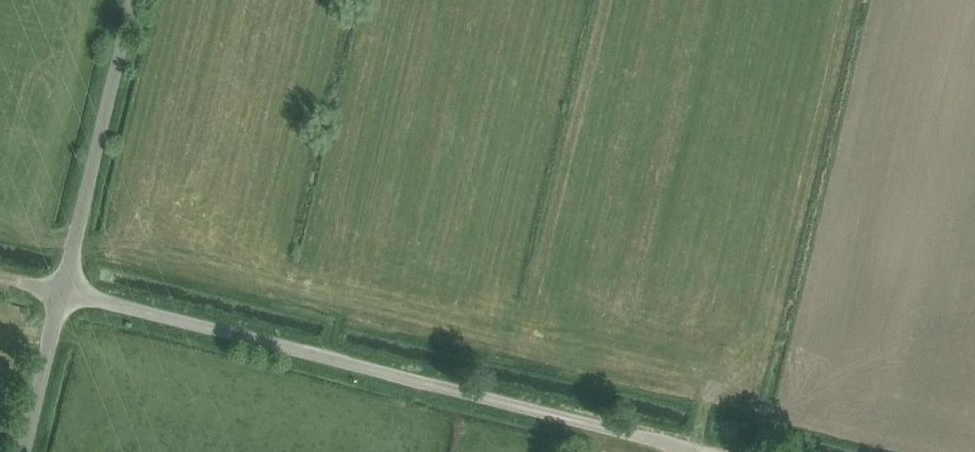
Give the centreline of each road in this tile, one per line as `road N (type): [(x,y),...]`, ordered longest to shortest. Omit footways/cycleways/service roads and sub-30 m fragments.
road 1 (unclassified): [(736,451),(57,282)]
road 2 (unclassified): [(57,282),(130,0)]
road 3 (unclassified): [(16,451),(57,282)]

